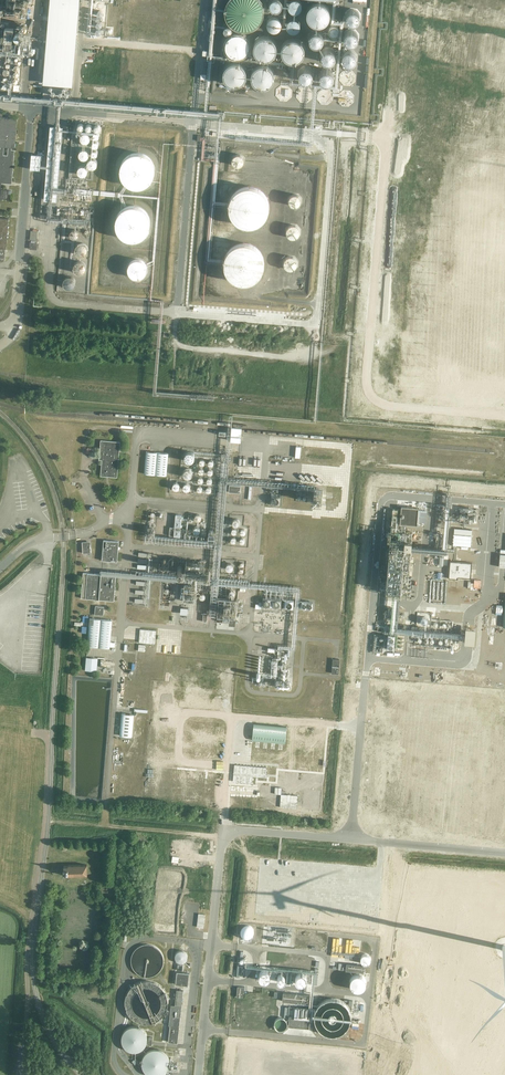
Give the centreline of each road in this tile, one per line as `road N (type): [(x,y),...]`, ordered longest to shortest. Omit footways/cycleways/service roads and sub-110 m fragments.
road 1 (unclassified): [(198,1074),(226,836),(240,830),(352,841)]
road 2 (unclassified): [(20,1074),(47,784),(46,740),(36,733)]
road 3 (unclassified): [(367,667),(352,841)]
road 4 (unclassified): [(352,841),(504,854)]
road 5 (unclassified): [(504,418),(359,407)]

